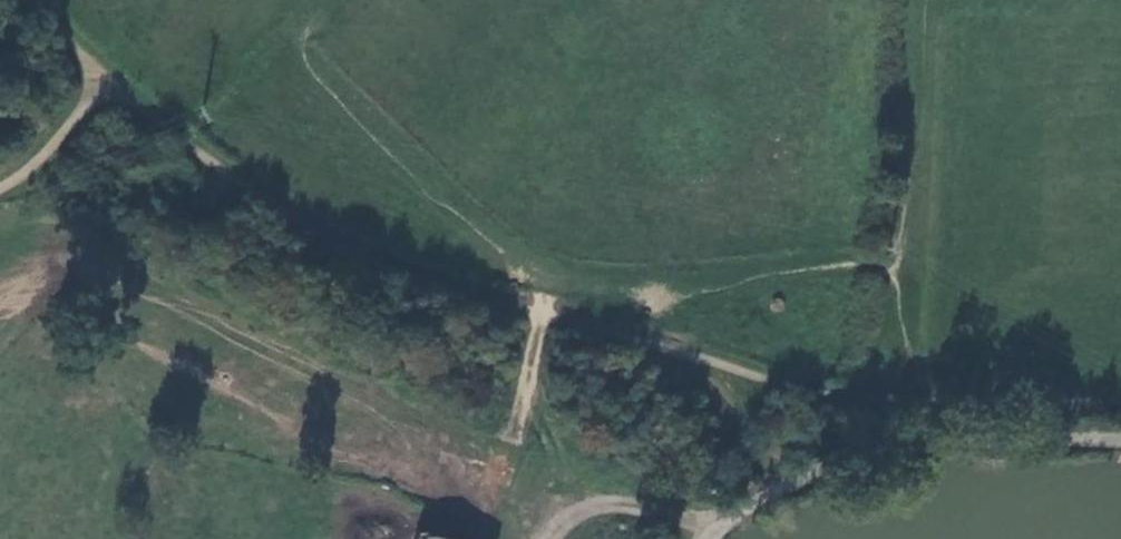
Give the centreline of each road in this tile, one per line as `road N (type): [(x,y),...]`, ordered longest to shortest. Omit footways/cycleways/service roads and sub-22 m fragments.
road 1 (track): [(508,459),(106,265),(28,248),(0,253)]
road 2 (unclassified): [(711,538),(735,515),(824,470),(1053,437),(1120,438)]
road 3 (track): [(544,312),(508,459),(554,525)]
road 4 (track): [(715,533),(707,518),(618,496),(578,505),(544,538)]

